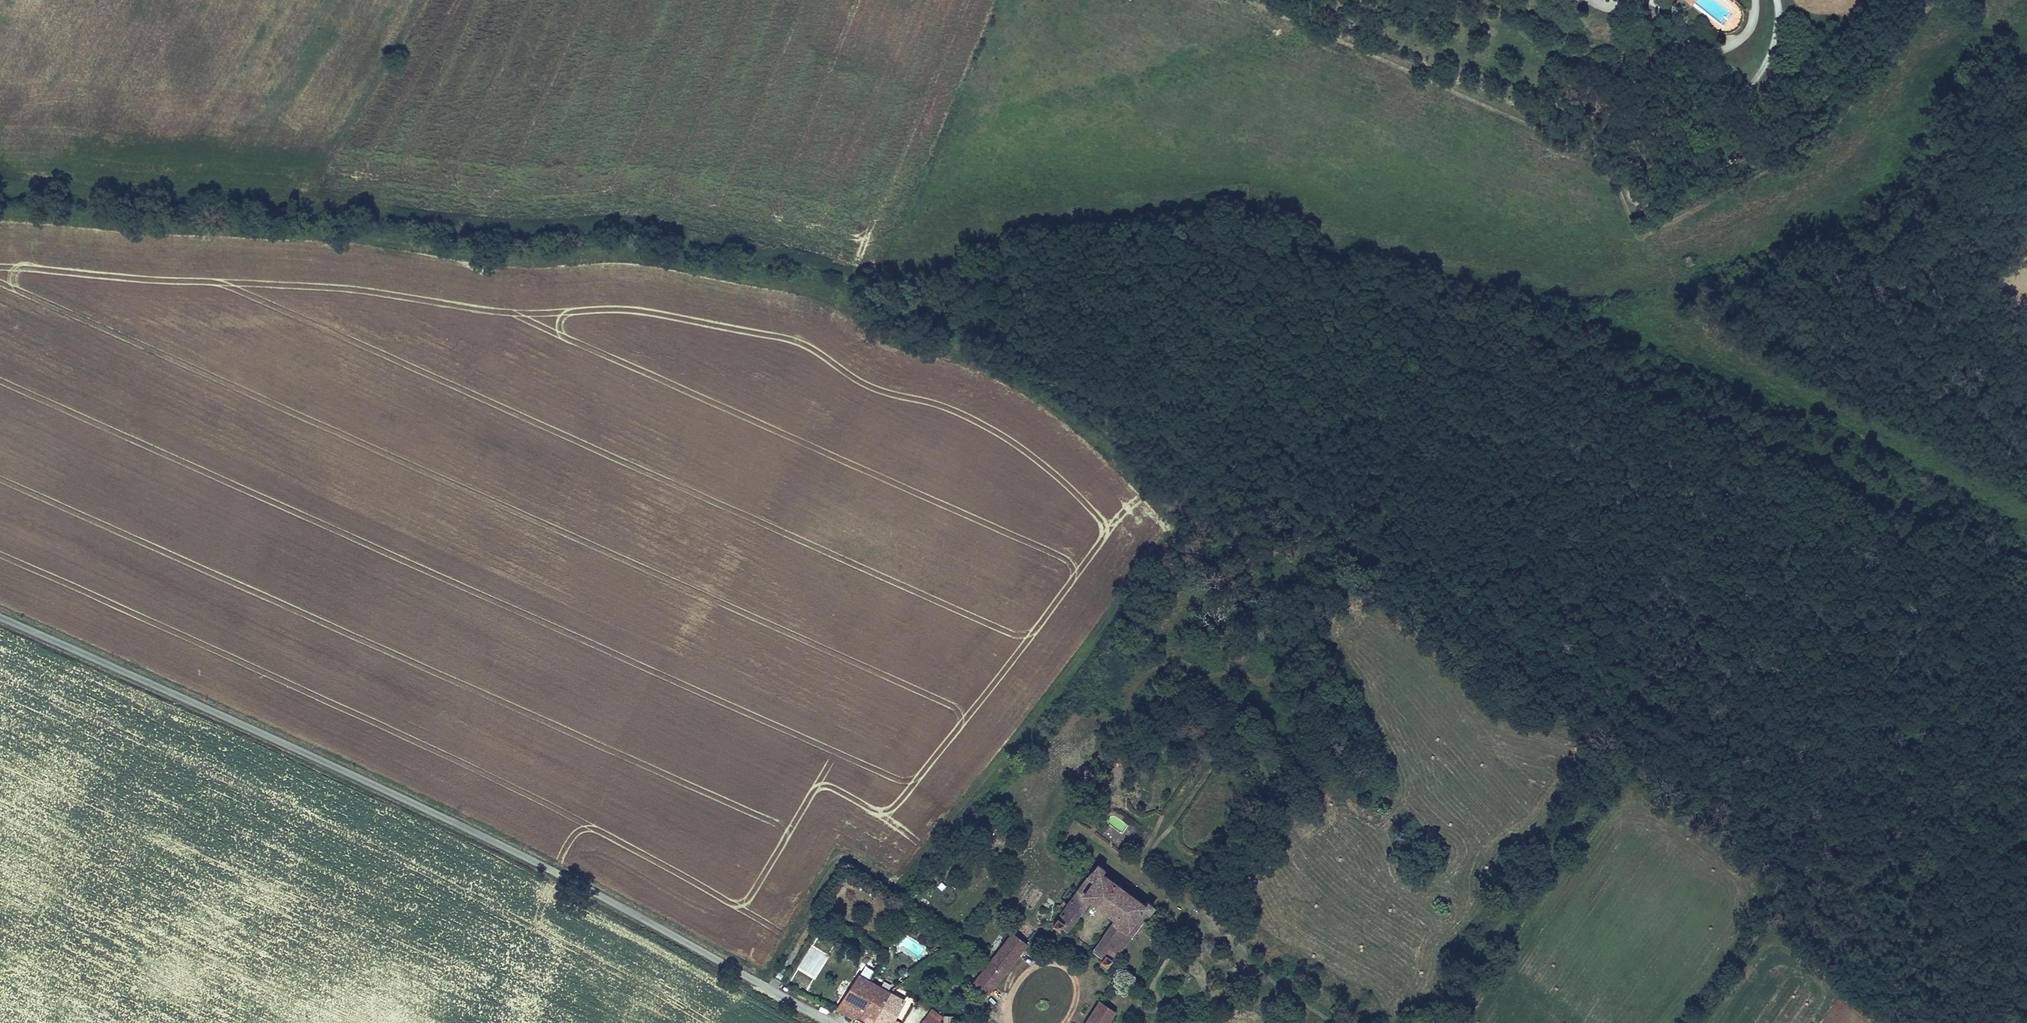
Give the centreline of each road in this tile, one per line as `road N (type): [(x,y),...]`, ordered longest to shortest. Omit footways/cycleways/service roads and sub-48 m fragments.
road 1 (unclassified): [(0,616),(315,756),(678,932),(829,1022)]

